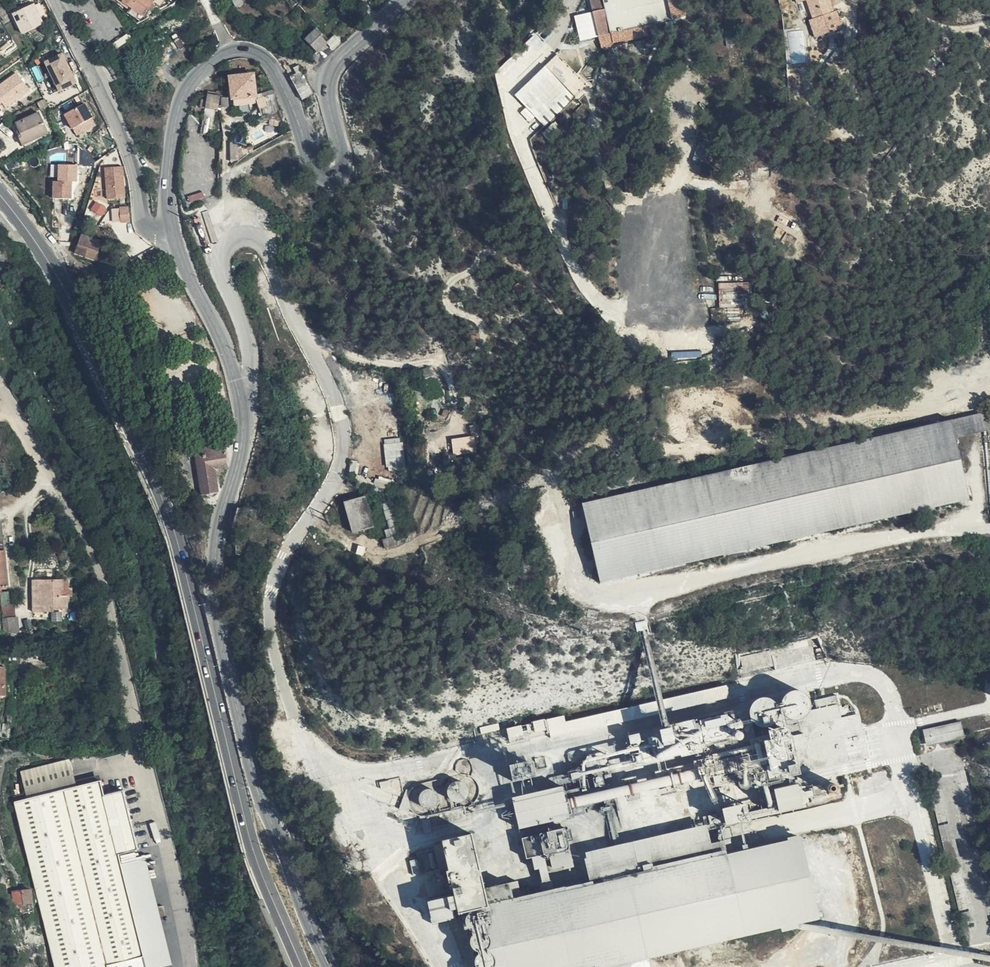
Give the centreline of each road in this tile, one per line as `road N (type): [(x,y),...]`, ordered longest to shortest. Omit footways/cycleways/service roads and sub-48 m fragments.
road 1 (secondary): [(301,966),(252,840),(155,478),(64,289),(0,196)]
road 2 (tertiary): [(330,966),(259,789),(221,643),(217,545),(244,424),(229,352),(174,241)]
road 3 (tertiary): [(174,241),(167,186),(175,129),(202,71),(231,52),(269,61),(314,171),(331,183),(342,157),(329,78),(403,0)]
road 4 (residential): [(146,760),(119,623),(73,509),(0,387)]
road 5 (residential): [(174,241),(144,222),(136,174),(55,0)]

